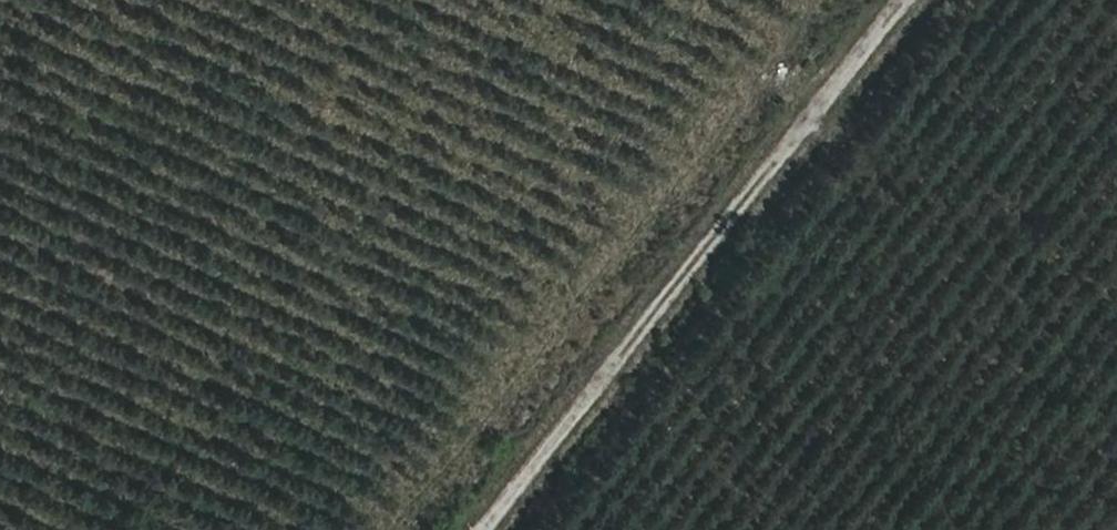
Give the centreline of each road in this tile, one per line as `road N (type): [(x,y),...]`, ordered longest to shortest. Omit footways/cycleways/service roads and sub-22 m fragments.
road 1 (track): [(499,529),(929,0)]

